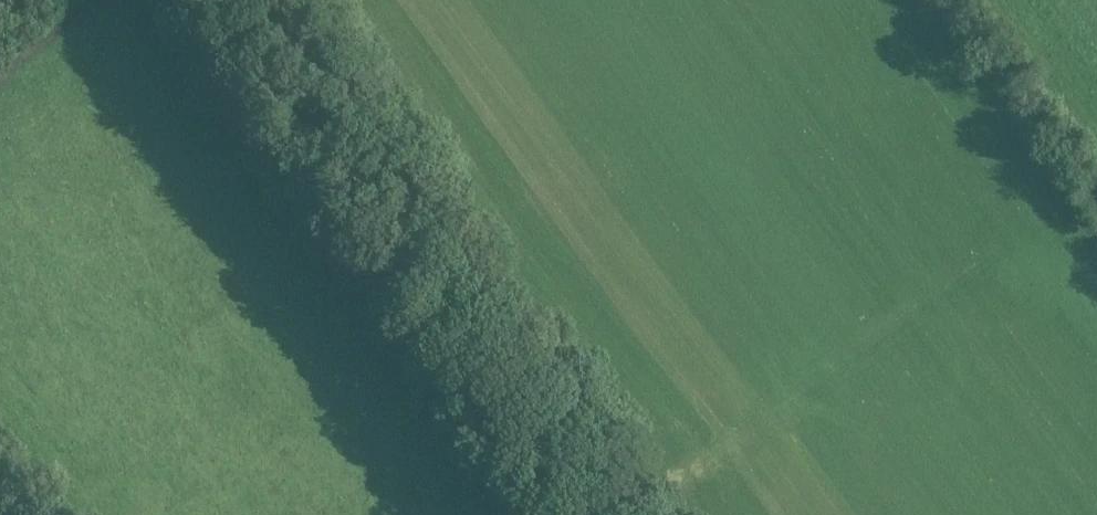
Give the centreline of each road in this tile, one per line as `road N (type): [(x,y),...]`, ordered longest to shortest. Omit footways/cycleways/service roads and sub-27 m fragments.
road 1 (unclassified): [(593,514),(240,0)]

